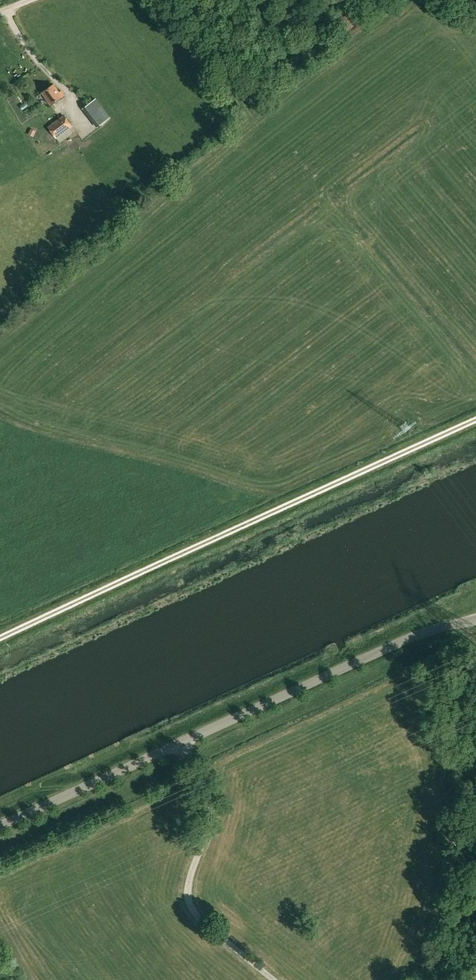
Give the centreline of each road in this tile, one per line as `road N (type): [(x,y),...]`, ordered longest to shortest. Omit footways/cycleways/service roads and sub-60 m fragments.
road 1 (track): [(0,637),(475,420)]
road 2 (unclassified): [(475,621),(414,636),(0,828)]
road 3 (track): [(183,744),(211,812),(188,887),(190,907),(274,979)]

